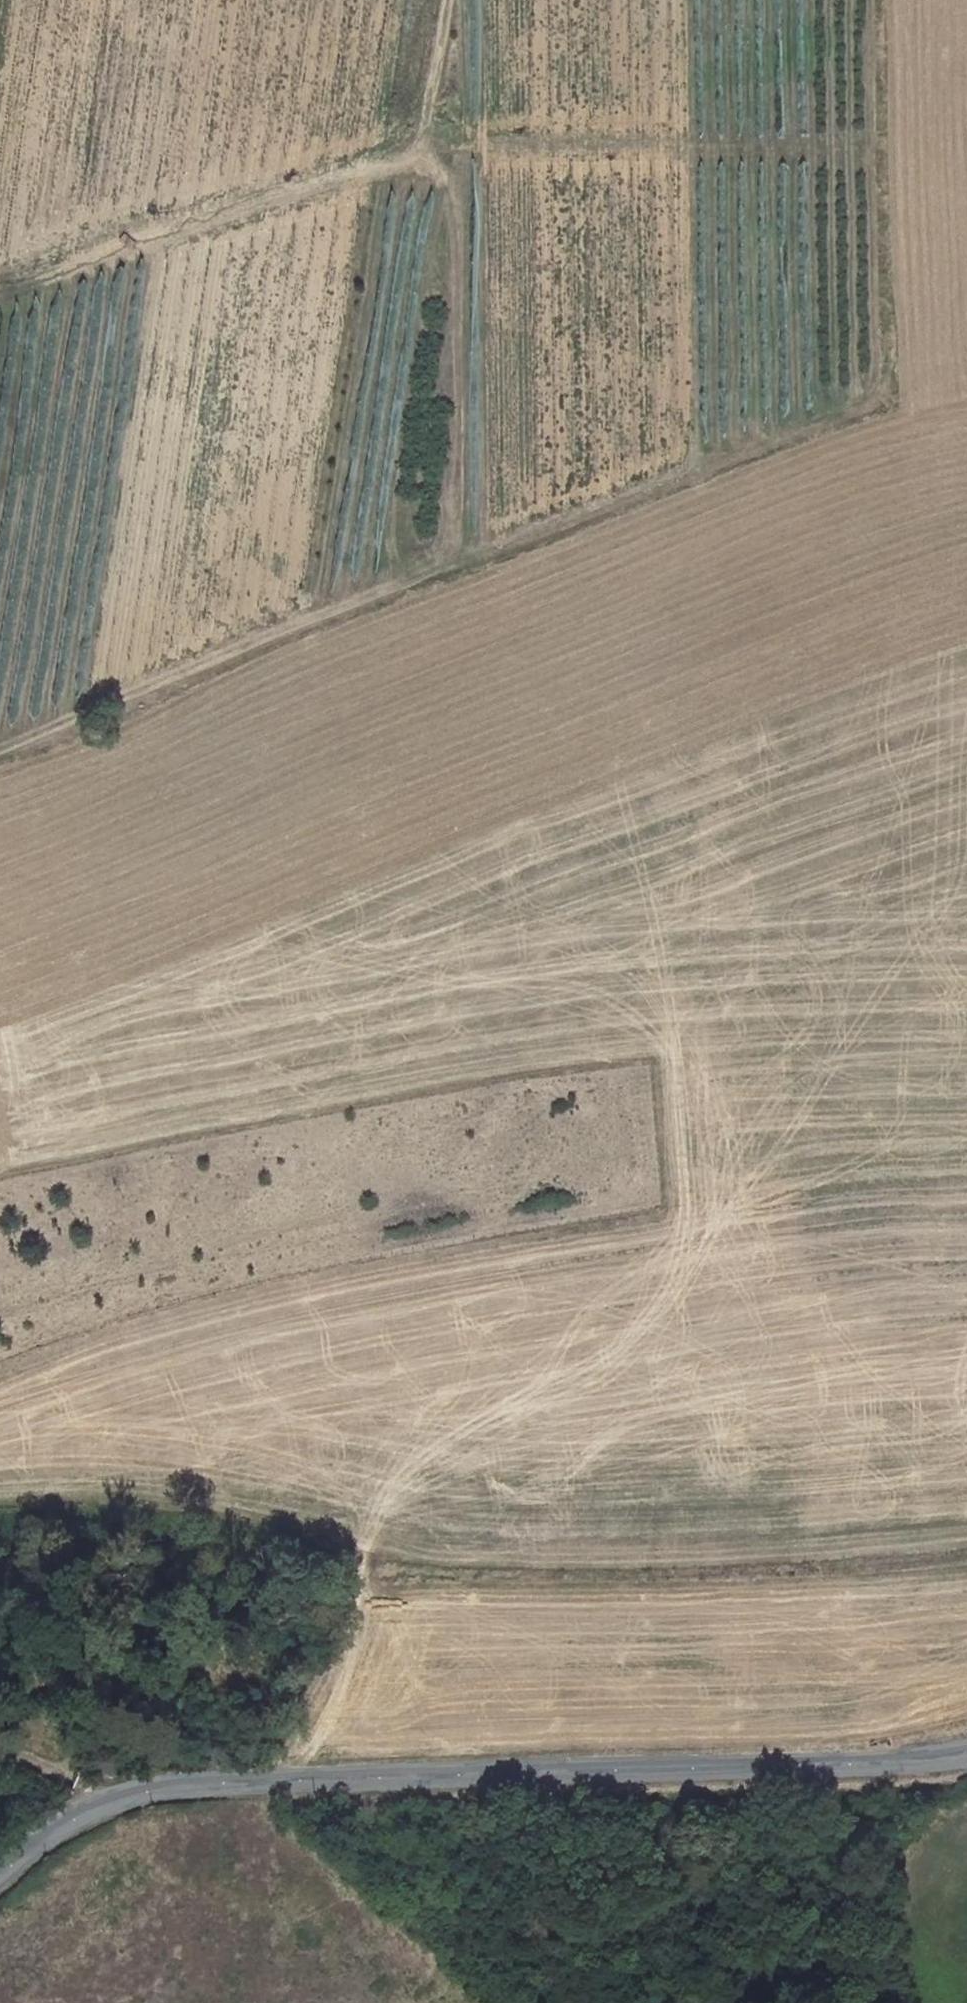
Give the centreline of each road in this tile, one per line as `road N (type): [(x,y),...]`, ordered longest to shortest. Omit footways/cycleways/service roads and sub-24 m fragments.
road 1 (tertiary): [(966,1755),(841,1768),(137,1793),(70,1818),(0,1871)]
road 2 (track): [(0,273),(420,144),(438,0)]

